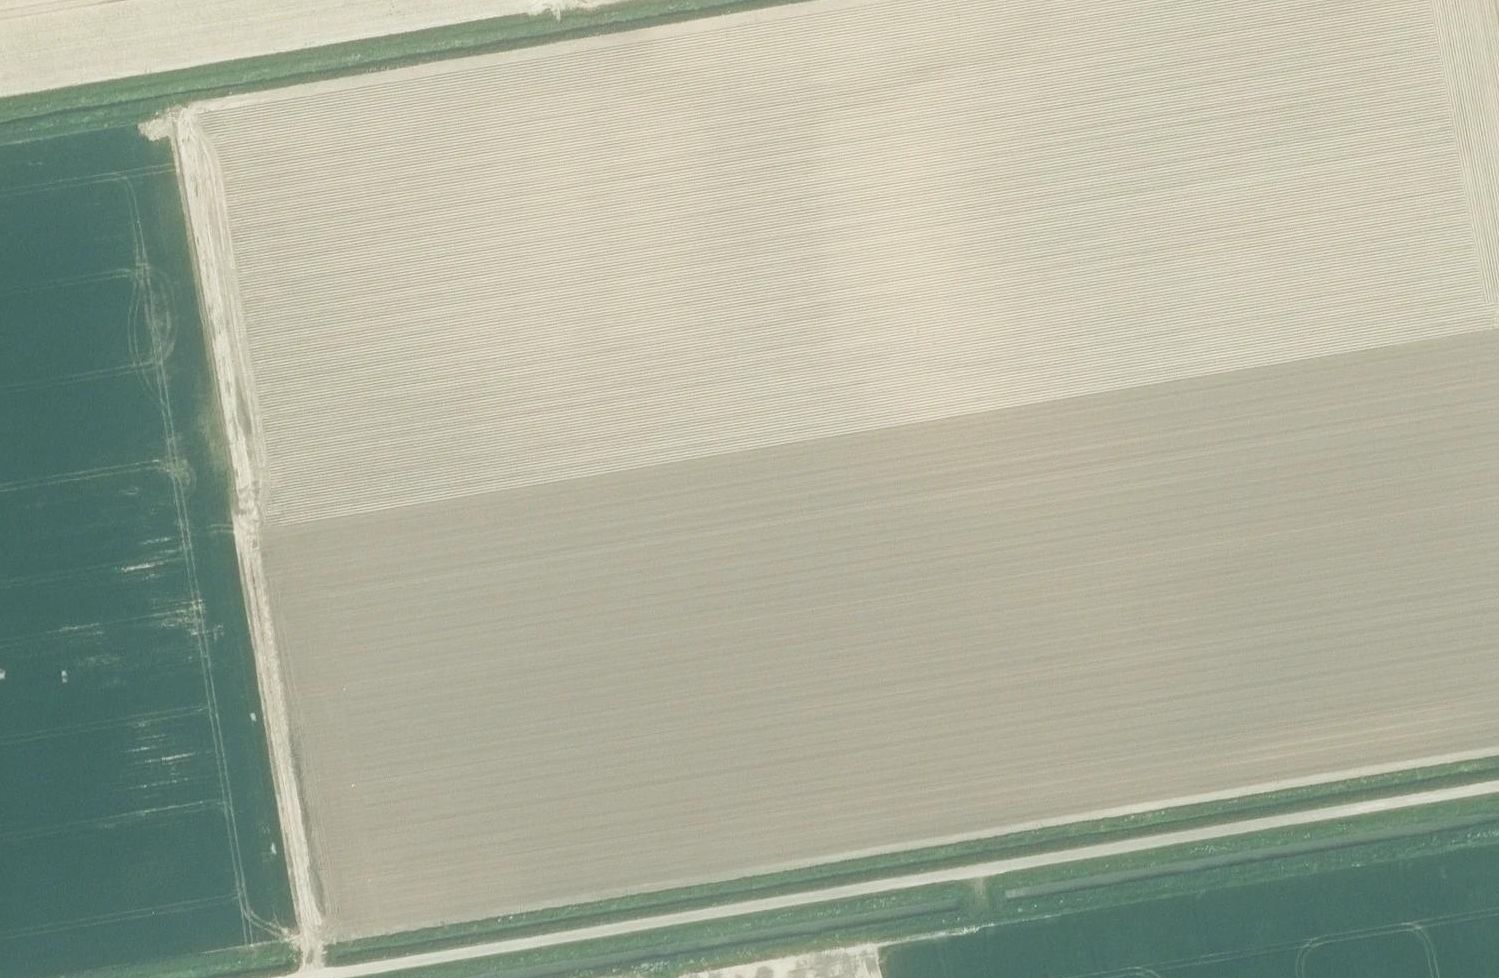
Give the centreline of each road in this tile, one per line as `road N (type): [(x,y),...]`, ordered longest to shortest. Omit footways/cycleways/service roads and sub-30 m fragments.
road 1 (track): [(305,977),(1498,785)]

